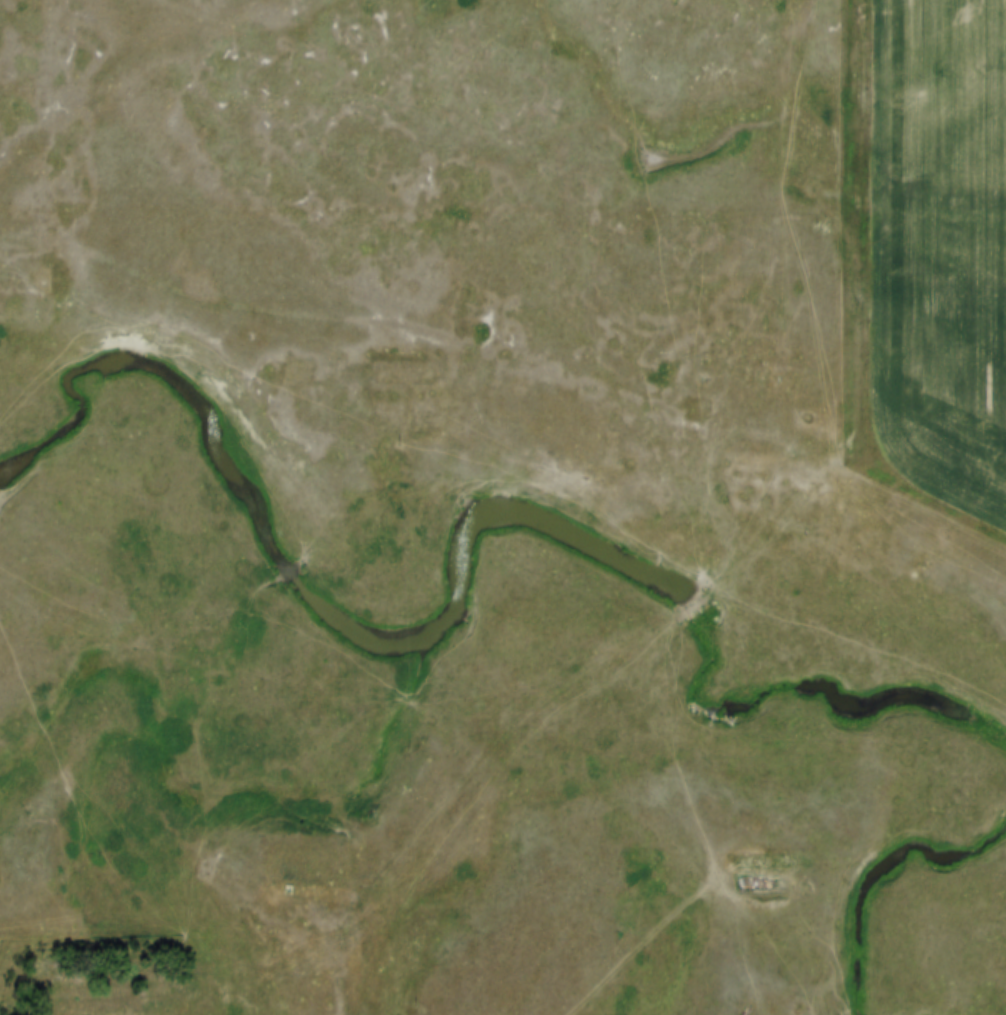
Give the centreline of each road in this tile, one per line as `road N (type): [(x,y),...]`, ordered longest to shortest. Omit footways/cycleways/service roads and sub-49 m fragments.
road 1 (track): [(862,0),(862,437),(690,615),(569,684),(404,856),(353,924),(347,1014)]

